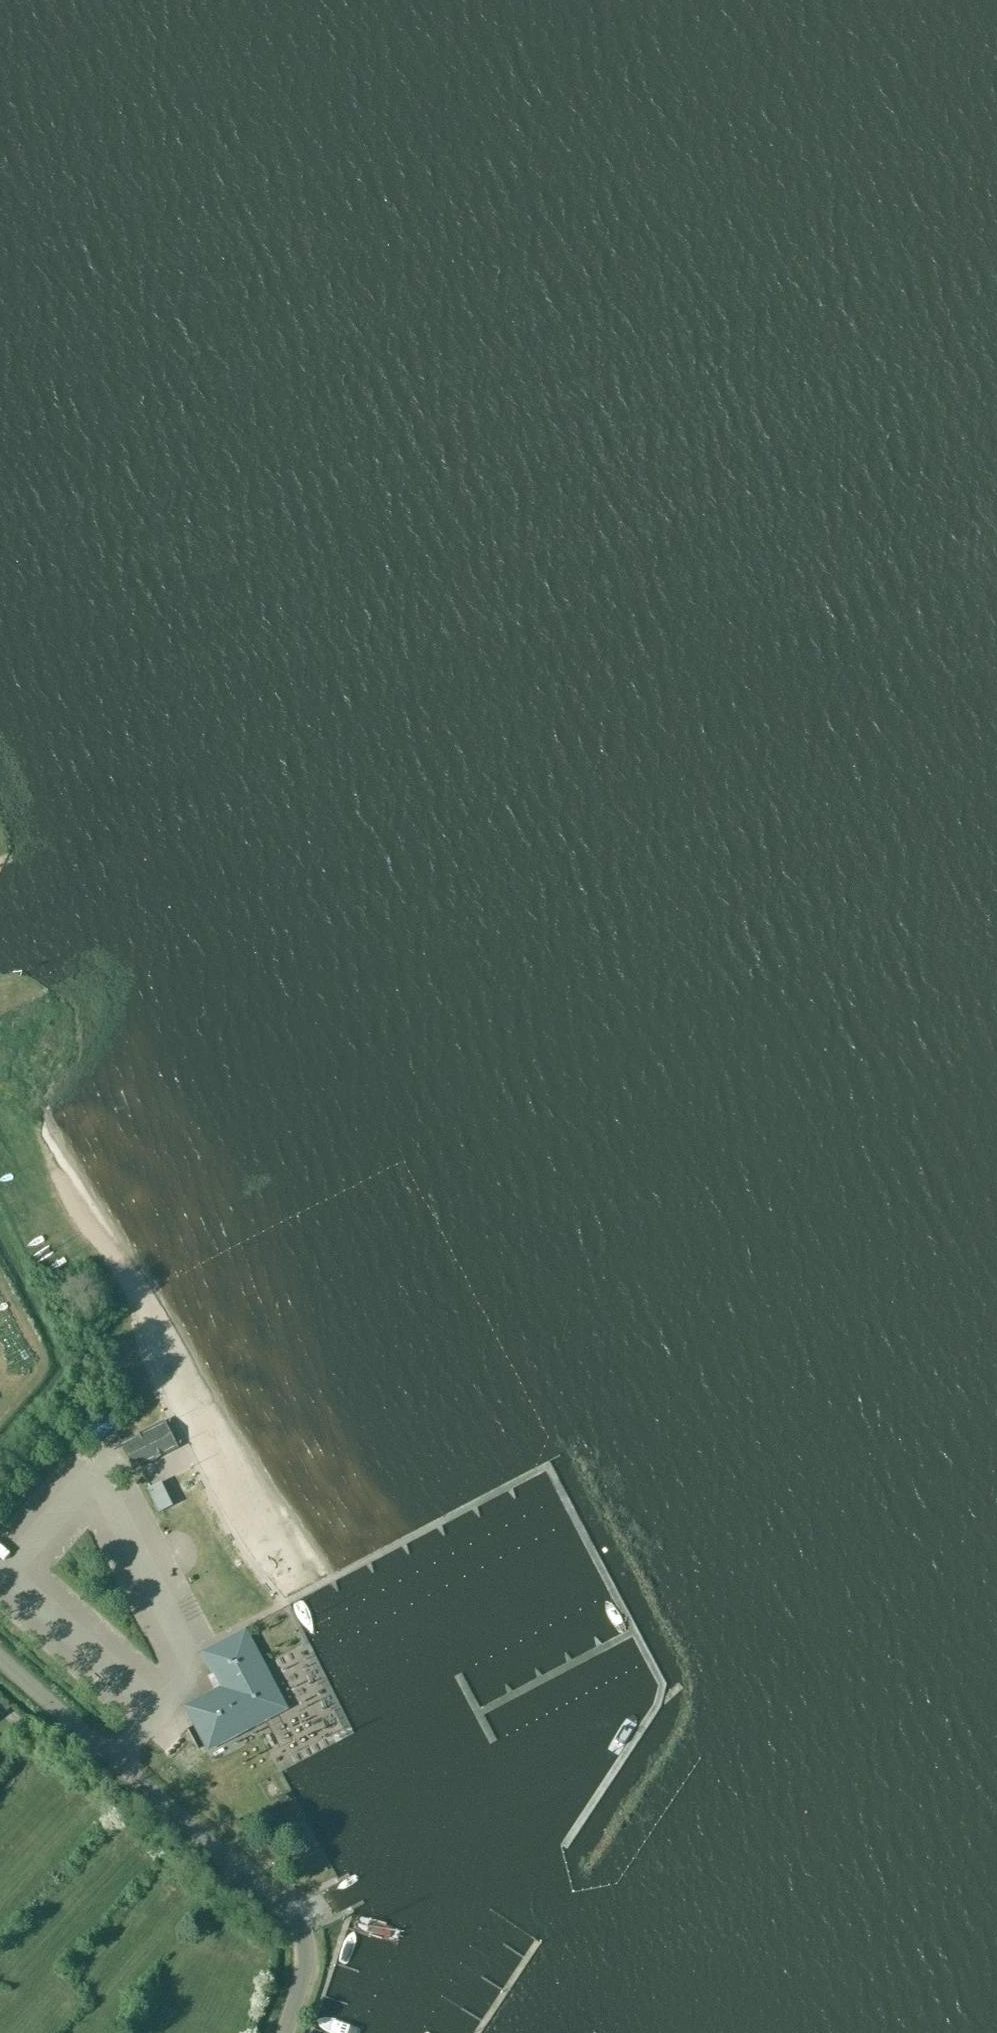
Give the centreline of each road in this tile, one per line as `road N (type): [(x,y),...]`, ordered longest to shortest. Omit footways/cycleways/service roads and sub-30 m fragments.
road 1 (tertiary): [(284,2032),(306,1948),(295,1922),(0,1661)]

